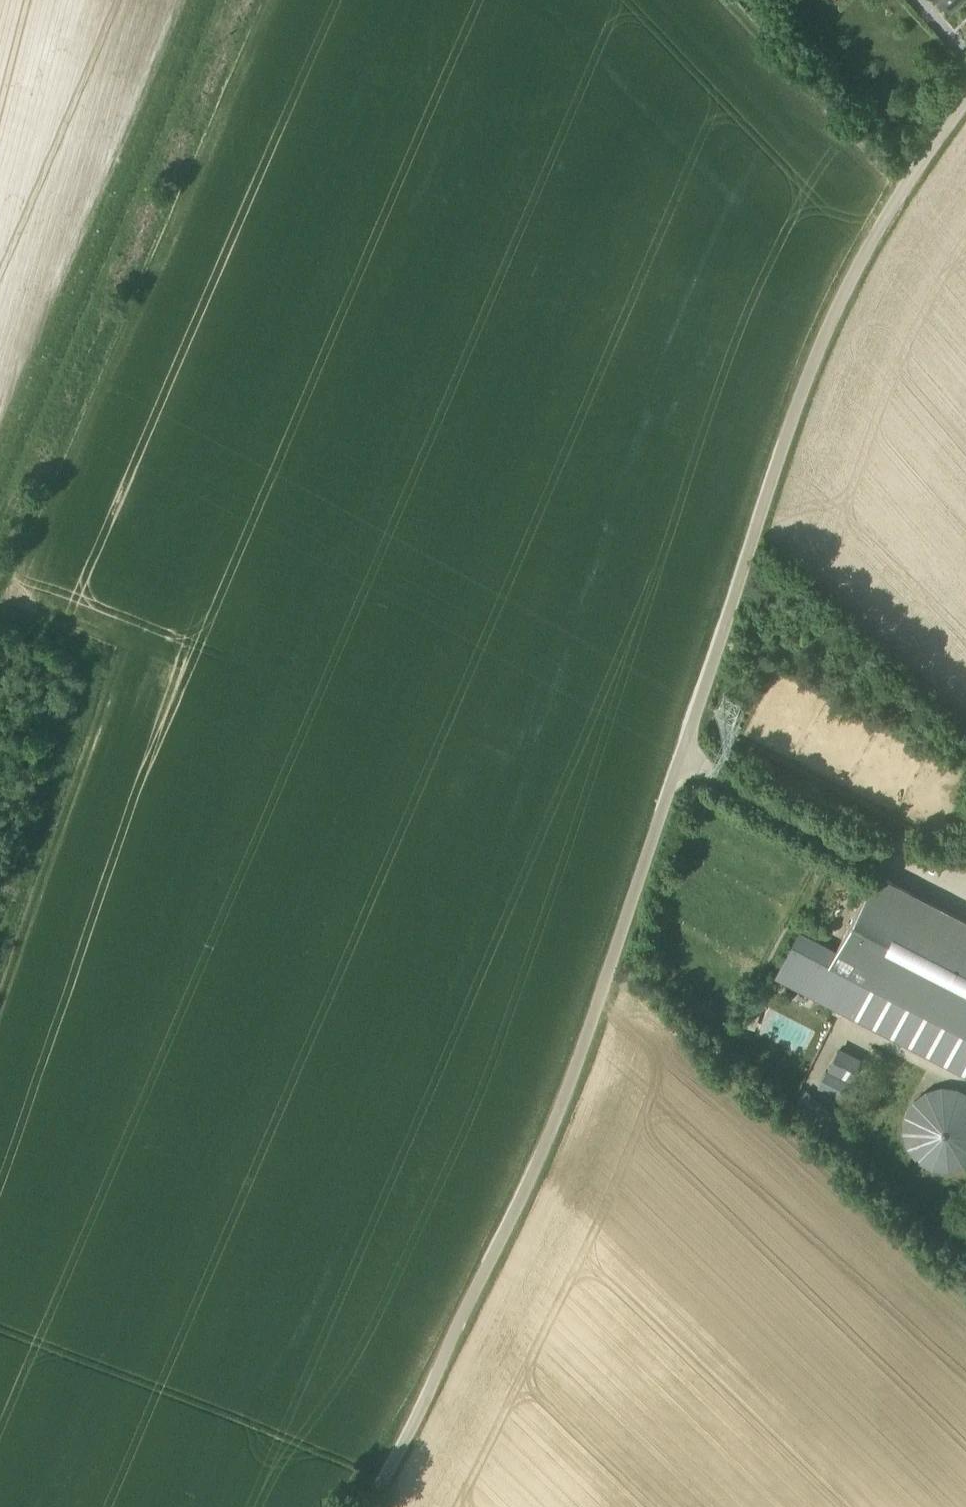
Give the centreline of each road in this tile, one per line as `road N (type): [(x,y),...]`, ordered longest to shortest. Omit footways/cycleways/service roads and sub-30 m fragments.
road 1 (unclassified): [(381,1506),(519,1228),(566,1112),(835,336),(868,260),(965,102)]

